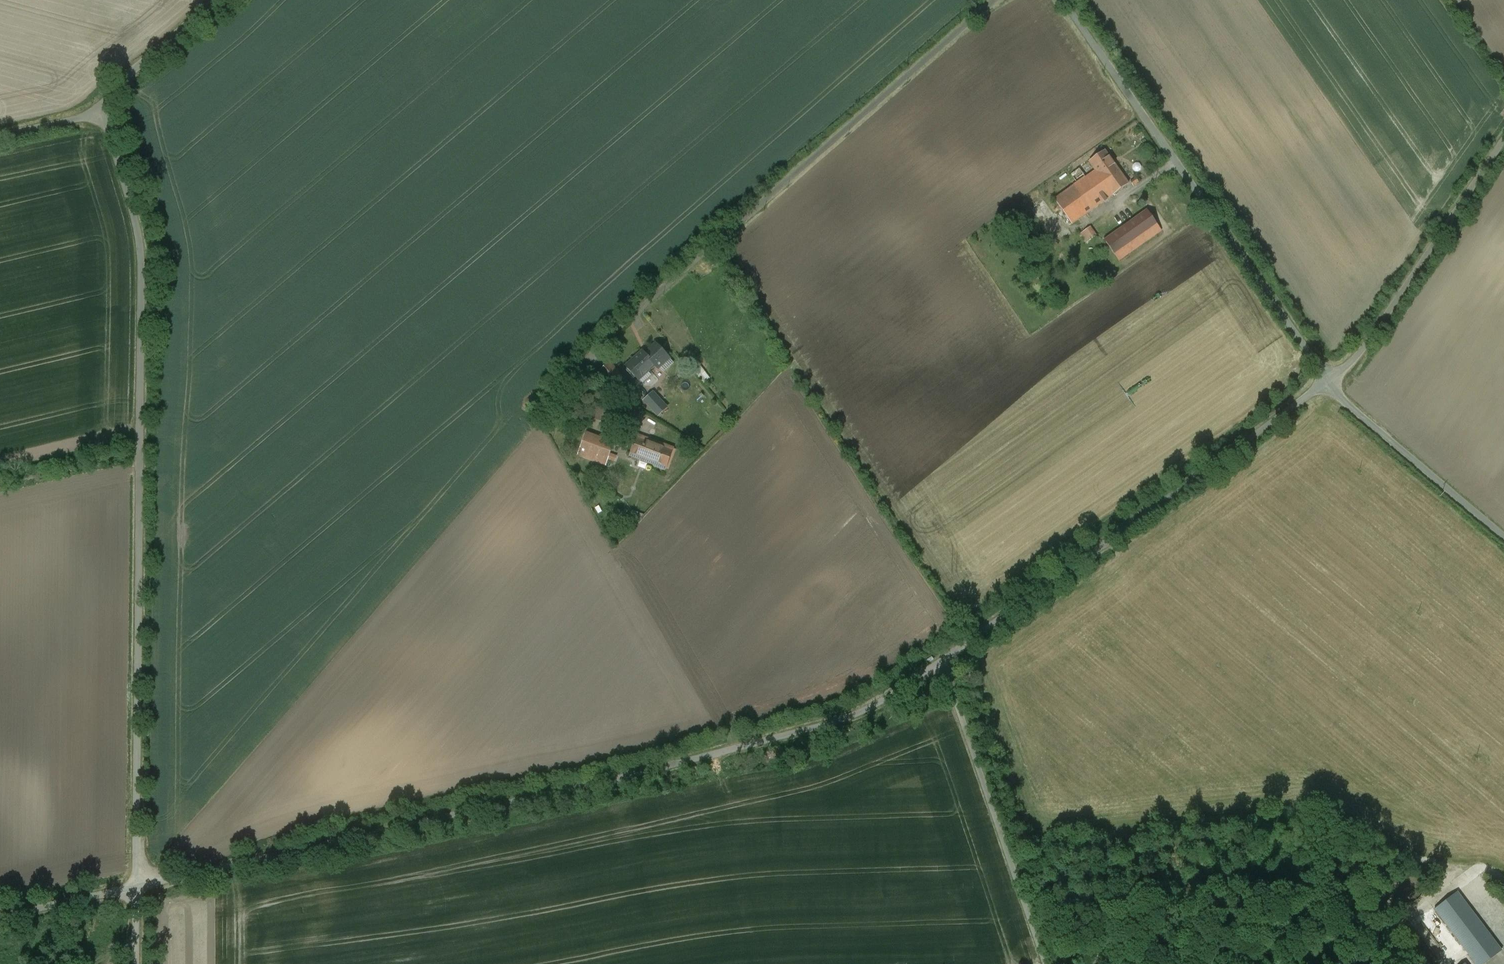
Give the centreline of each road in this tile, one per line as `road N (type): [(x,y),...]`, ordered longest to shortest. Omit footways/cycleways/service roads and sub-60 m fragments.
road 1 (unclassified): [(133,883),(845,719),(948,656)]
road 2 (unclassified): [(106,108),(140,219),(133,883)]
road 3 (unclassified): [(612,330),(993,0)]
road 4 (unclassified): [(948,656),(1327,380)]
road 5 (unclassified): [(1071,0),(1327,380)]
road 6 (unclassified): [(948,656),(1047,963)]
road 7 (unclassified): [(1503,140),(1377,330),(1327,380)]
road 8 (unclassified): [(1327,380),(1503,537)]
road 9 (unclassified): [(213,0),(128,71),(106,108)]
road 10 (unclassified): [(0,913),(133,883)]

